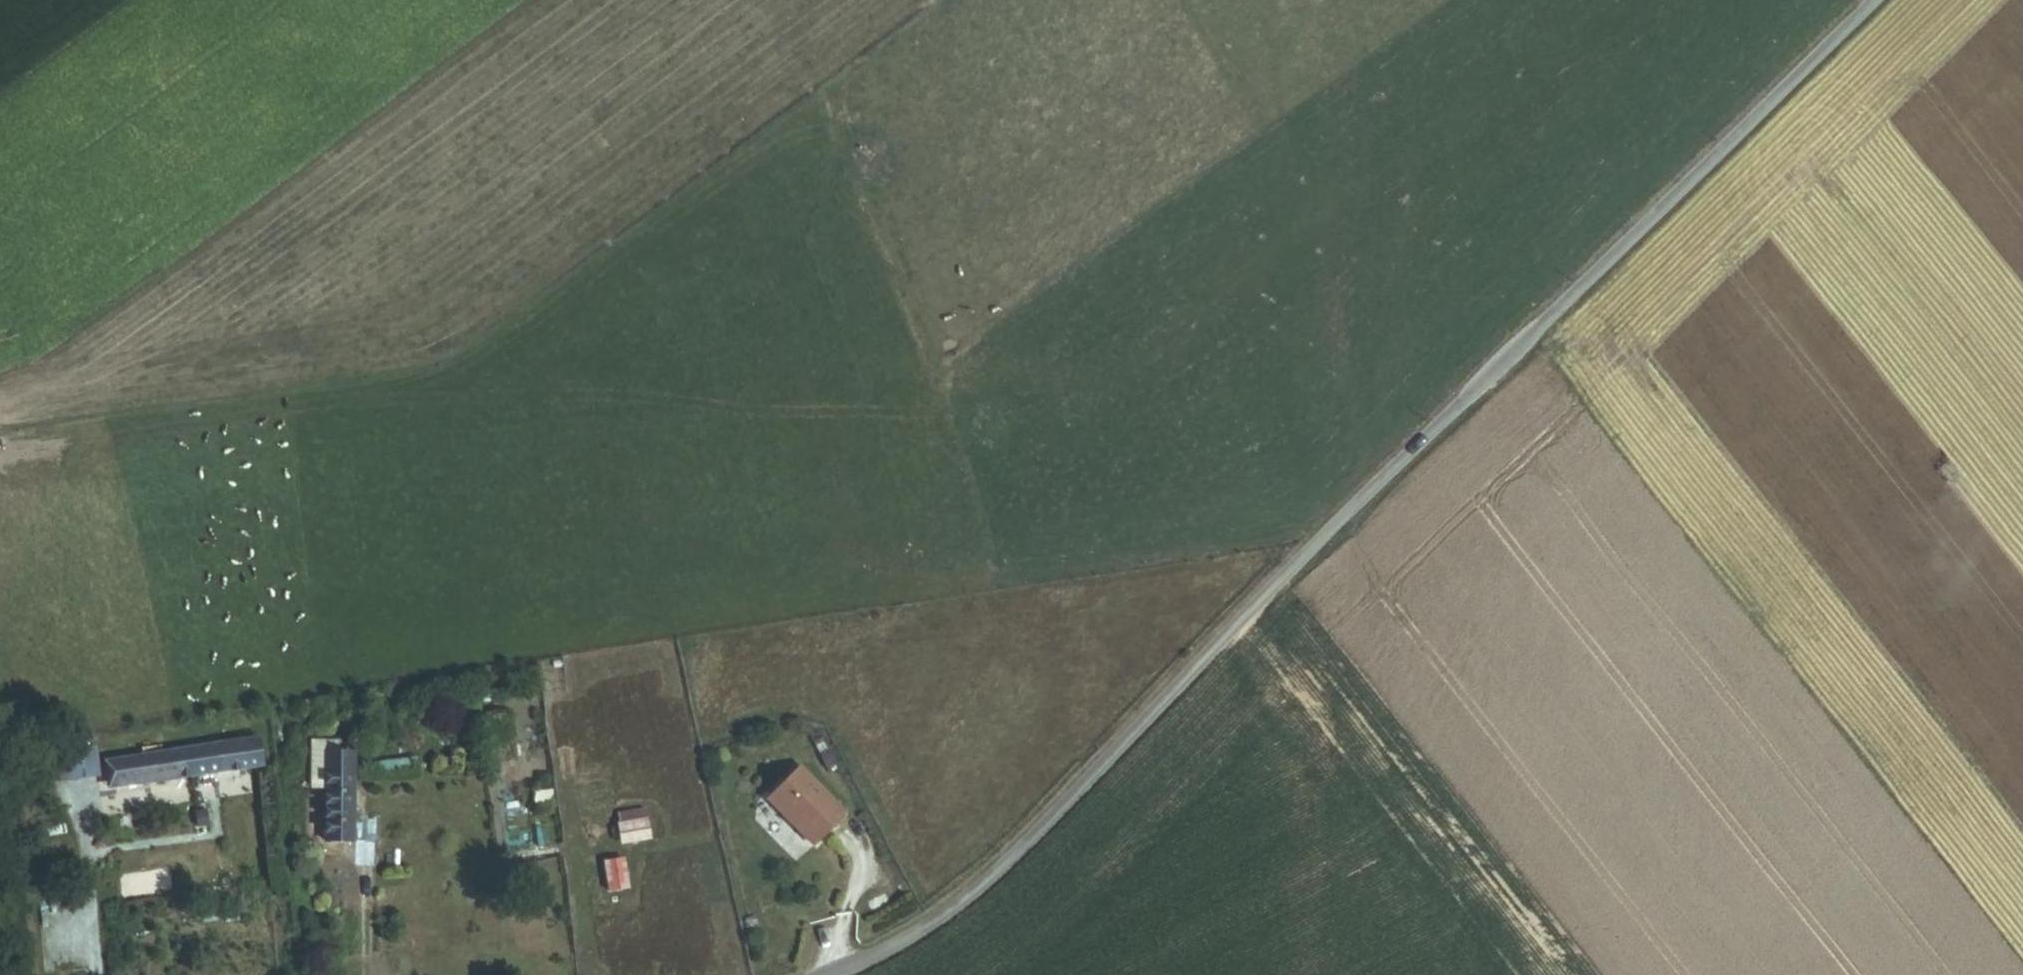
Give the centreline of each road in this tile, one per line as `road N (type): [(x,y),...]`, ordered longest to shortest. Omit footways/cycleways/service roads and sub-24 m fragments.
road 1 (unclassified): [(834,974),(910,945),(998,875),(1326,535),(1875,0)]

